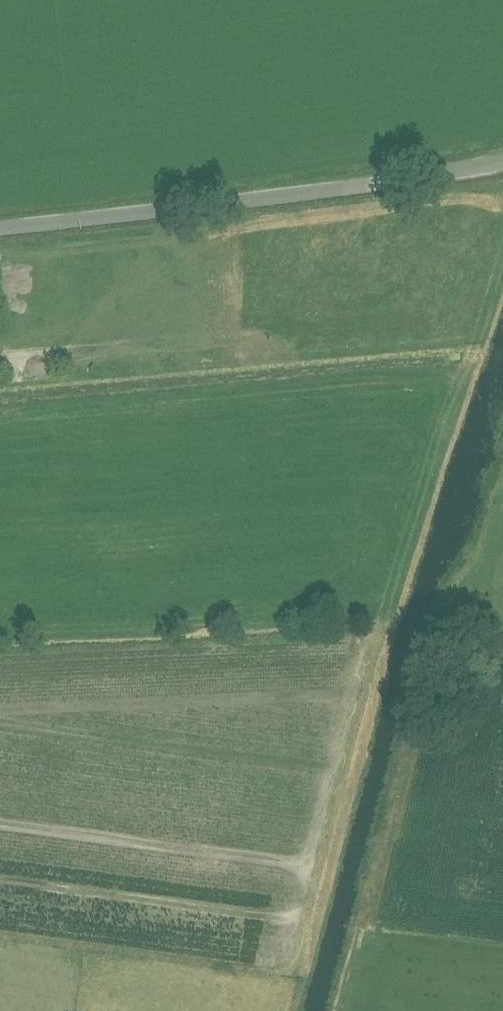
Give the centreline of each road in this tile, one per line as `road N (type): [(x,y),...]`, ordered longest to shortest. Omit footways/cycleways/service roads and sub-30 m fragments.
road 1 (unclassified): [(0,224),(310,191),(502,157)]

